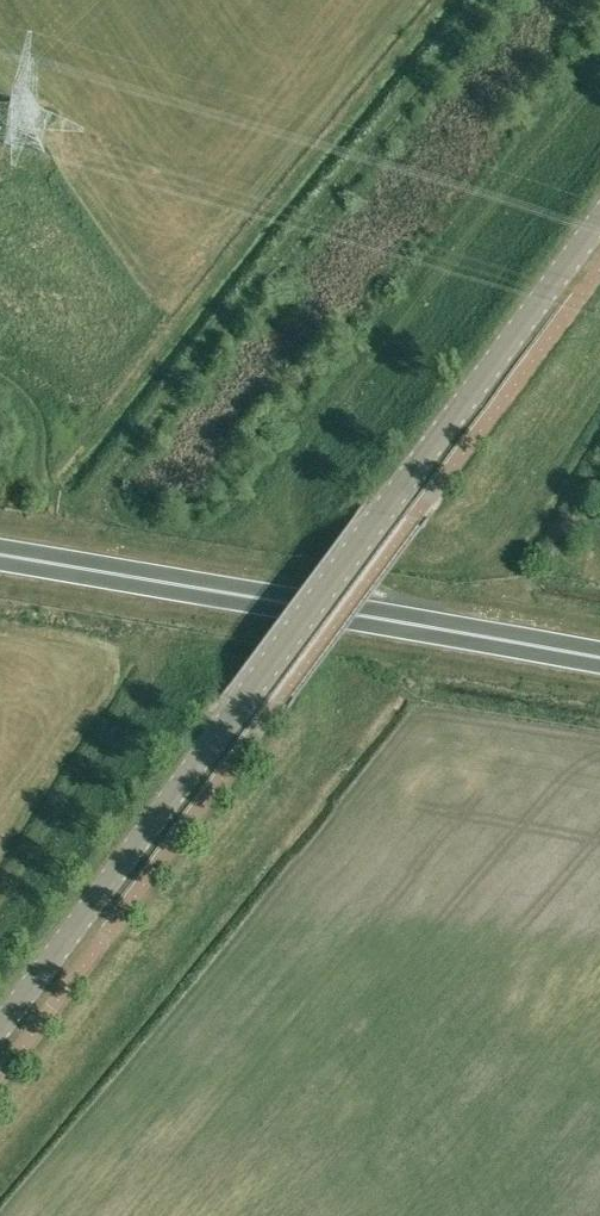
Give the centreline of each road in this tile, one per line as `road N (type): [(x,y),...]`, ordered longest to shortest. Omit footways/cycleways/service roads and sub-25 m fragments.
road 1 (unclassified): [(0,1026),(599,218)]
road 2 (trunk): [(0,554),(599,657)]

